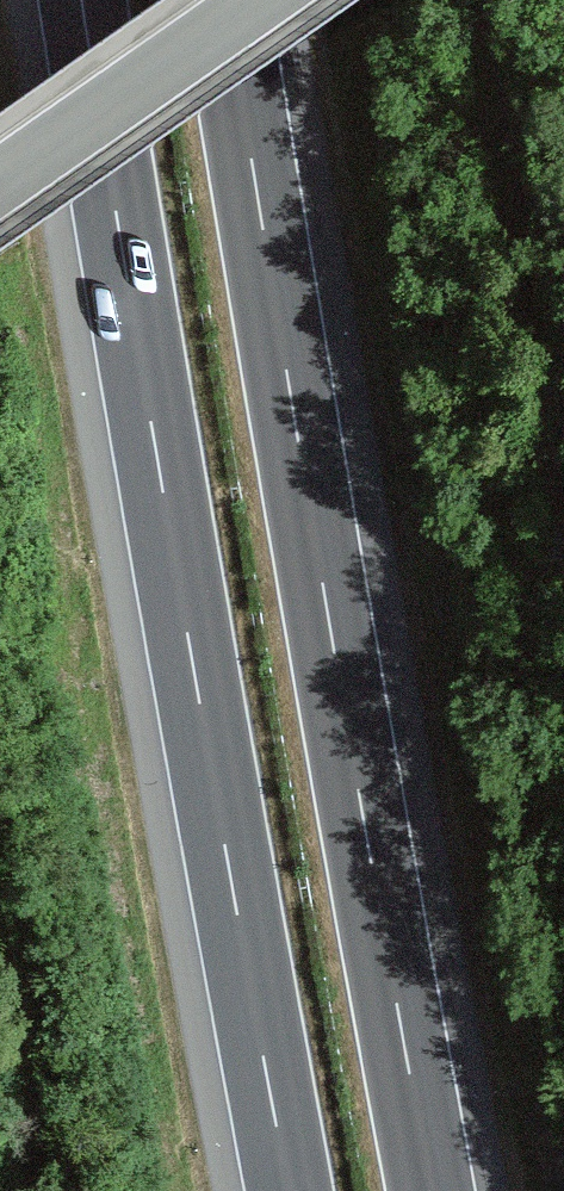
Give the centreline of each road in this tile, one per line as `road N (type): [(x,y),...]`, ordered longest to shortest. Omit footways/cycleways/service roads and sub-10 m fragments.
road 1 (motorway): [(81,0),(288,1190)]
road 2 (motorway): [(431,1190),(226,0)]
road 3 (tertiary): [(0,182),(258,0)]

